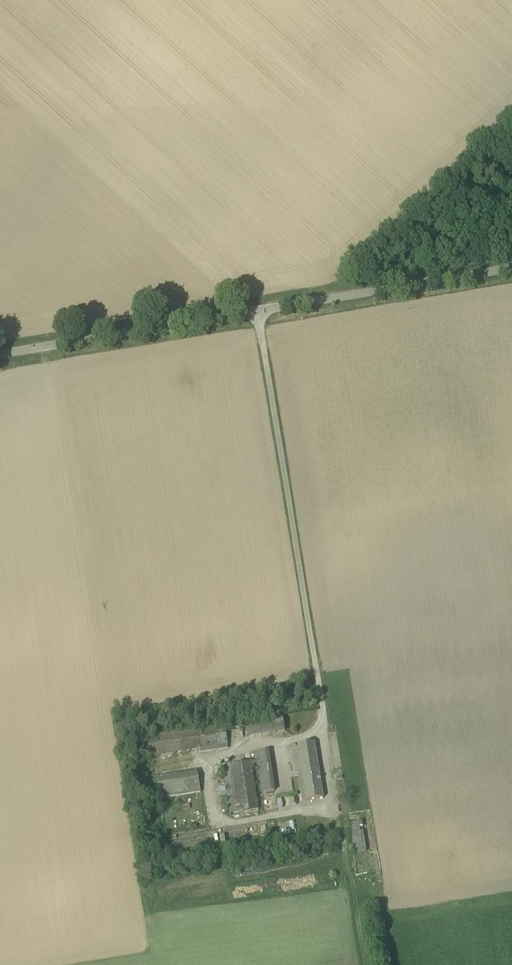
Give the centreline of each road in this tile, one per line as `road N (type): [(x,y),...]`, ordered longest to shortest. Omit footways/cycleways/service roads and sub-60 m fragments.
road 1 (unclassified): [(341,838),(256,305)]
road 2 (unclassified): [(0,348),(256,305)]
road 3 (unclassified): [(256,305),(511,264)]

